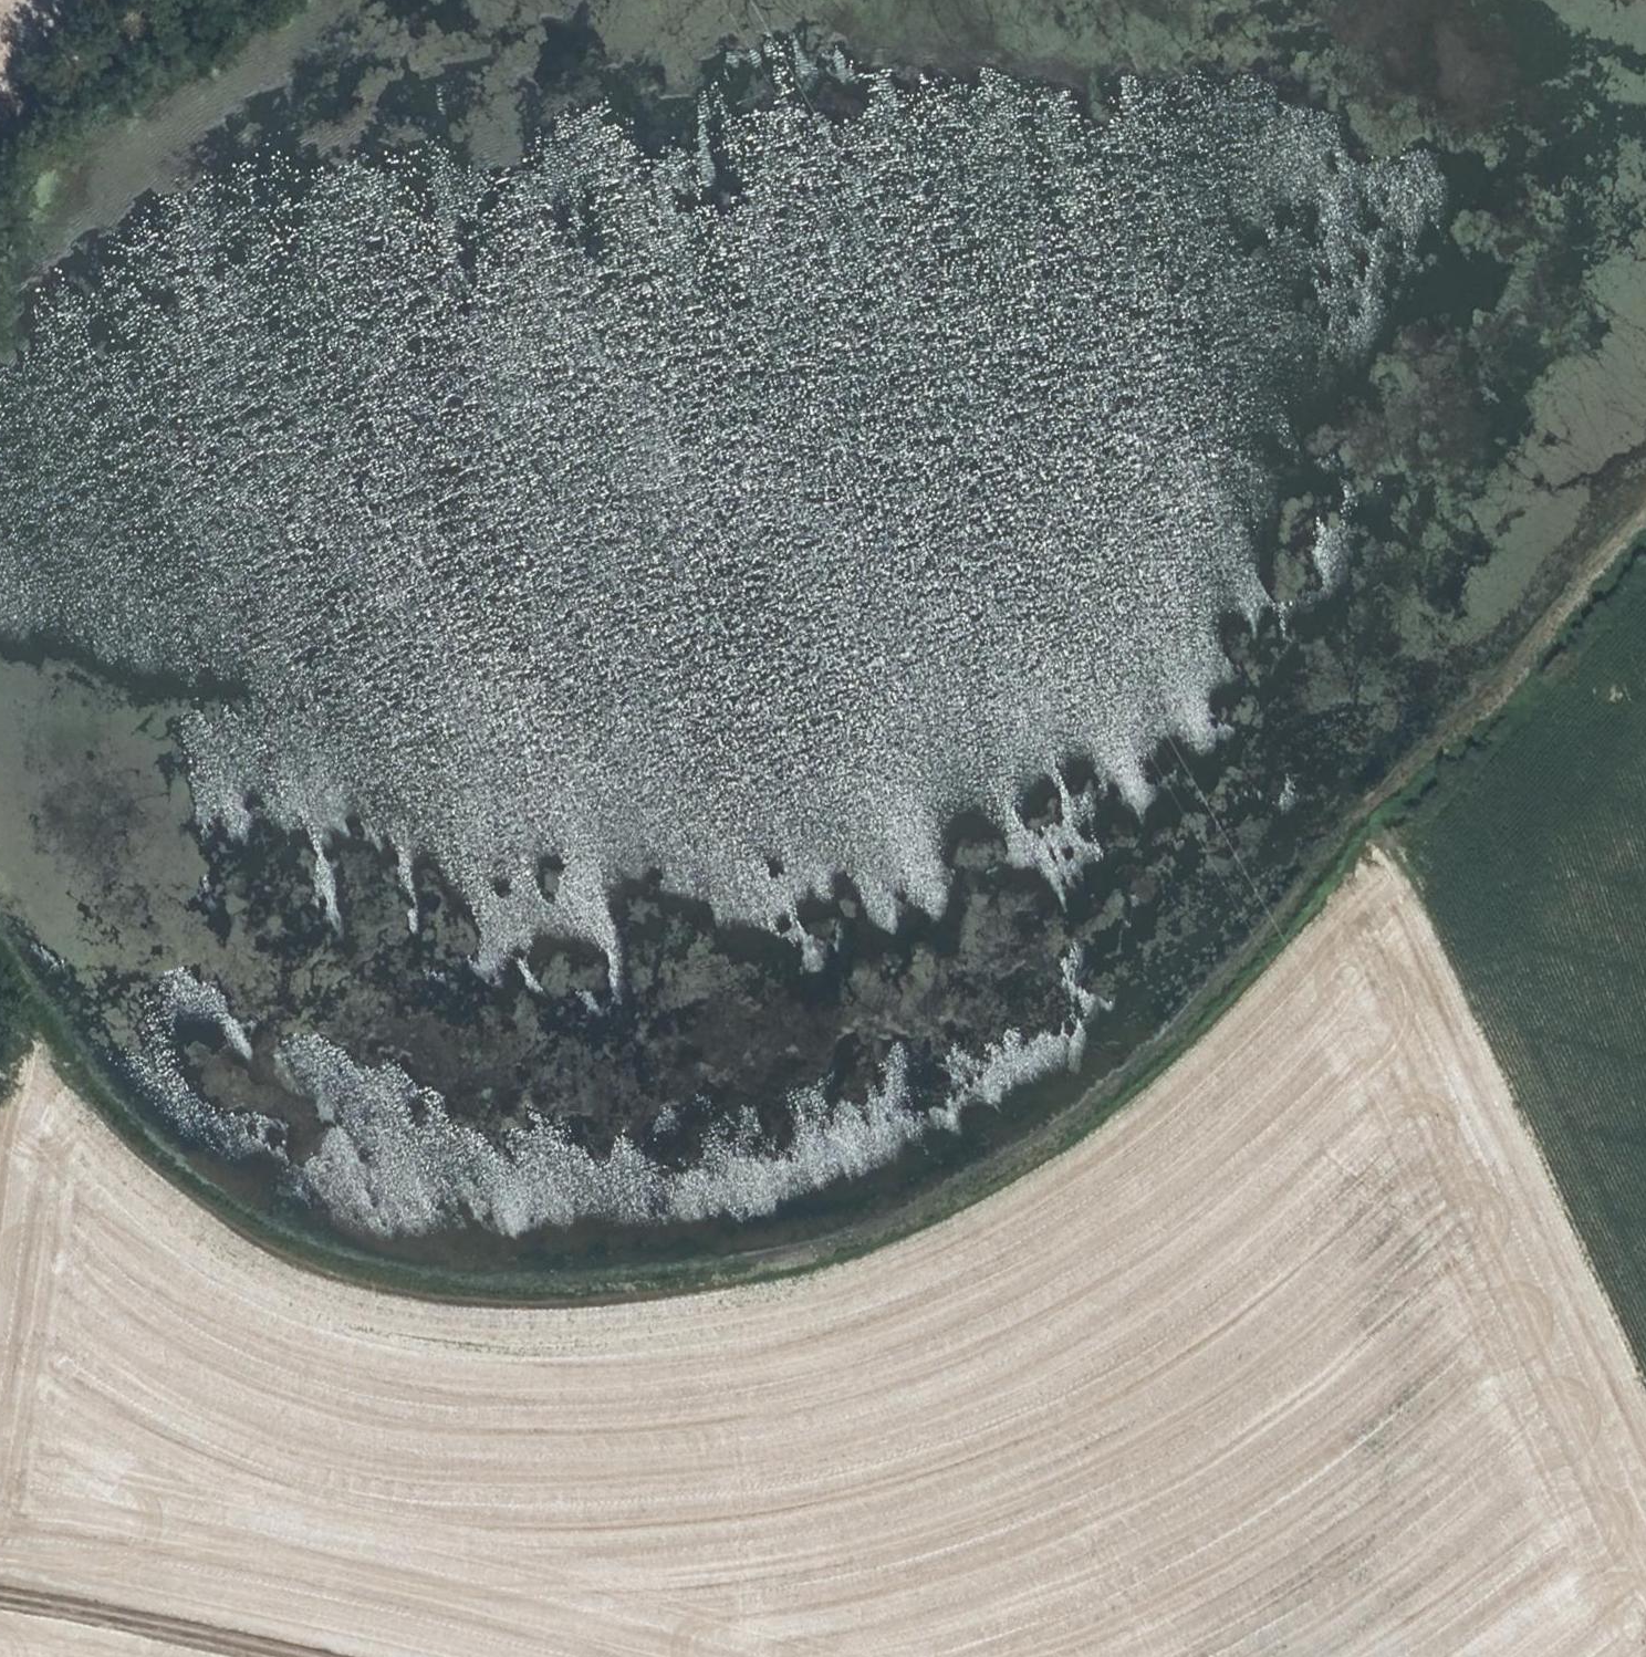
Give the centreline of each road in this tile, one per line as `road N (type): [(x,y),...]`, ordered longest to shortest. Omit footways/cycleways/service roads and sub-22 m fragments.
road 1 (track): [(0,1605),(222,1656)]
road 2 (track): [(0,151),(75,46),(138,0)]

